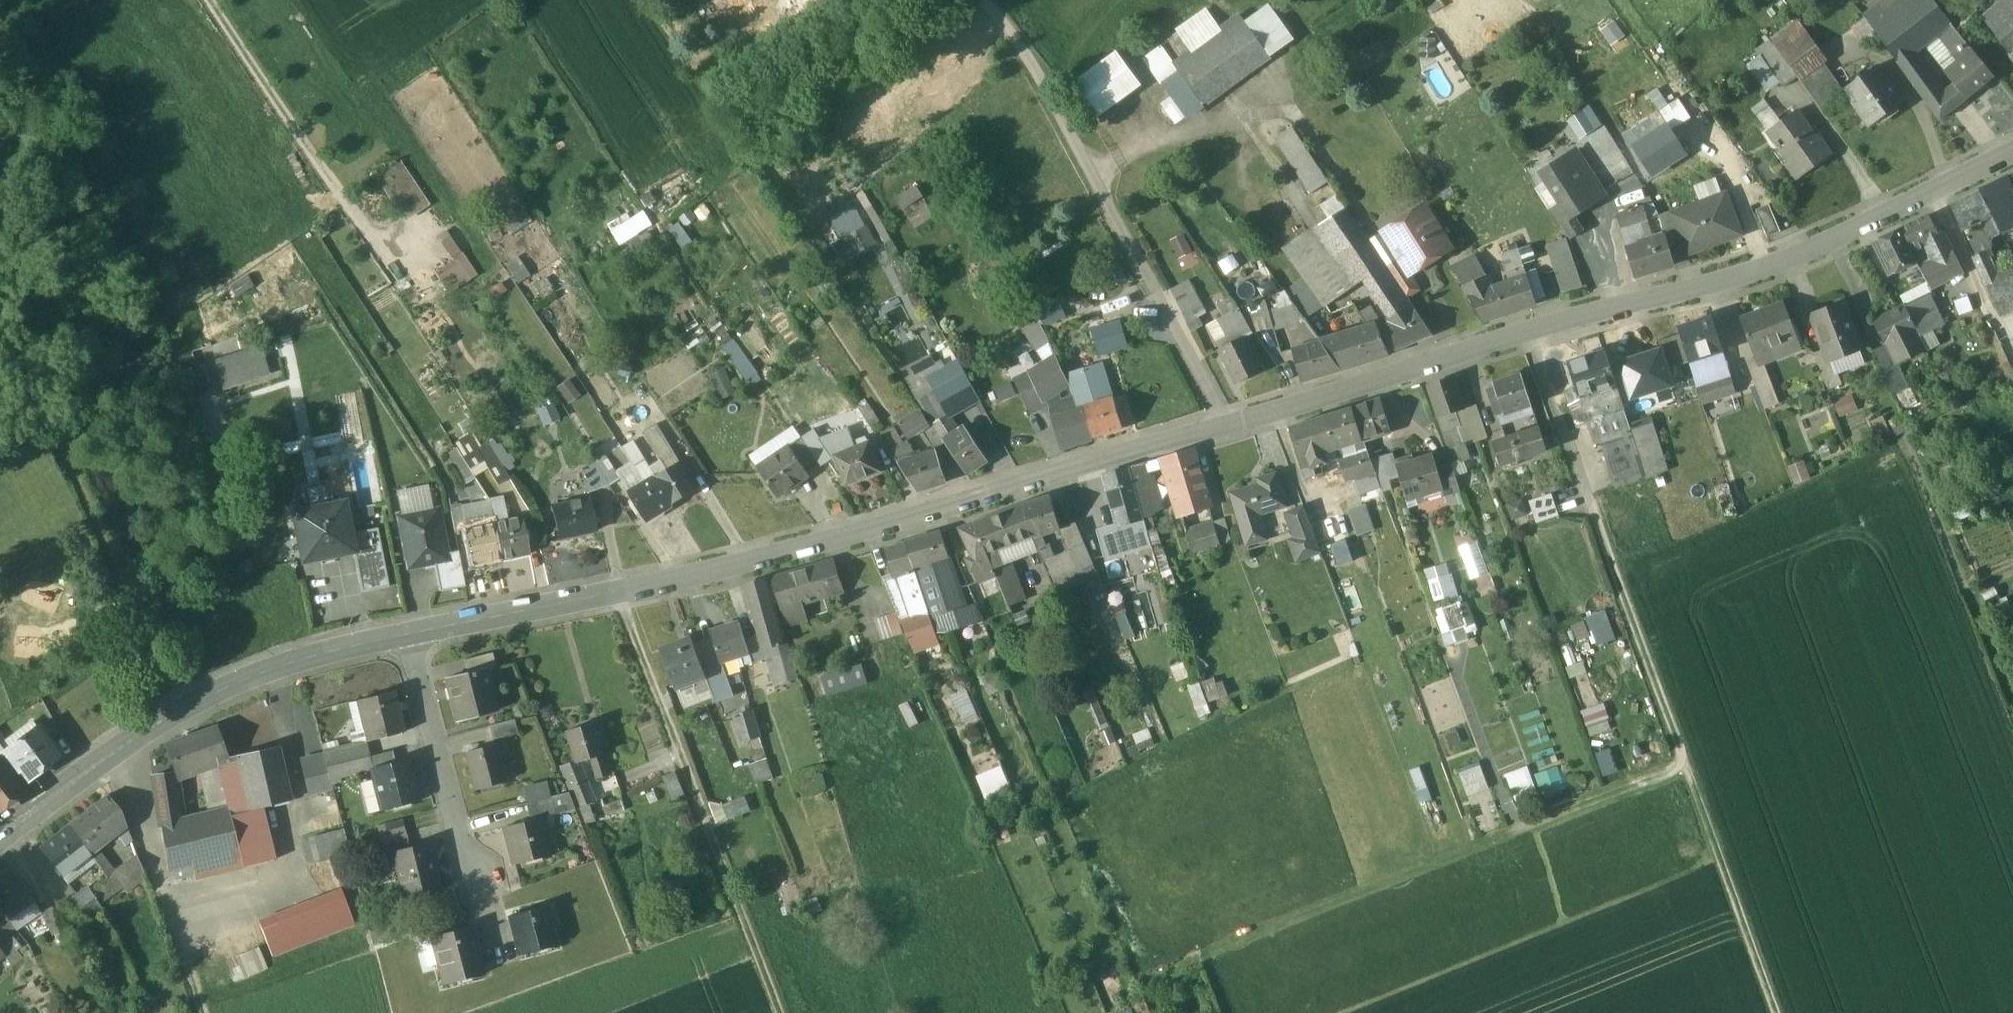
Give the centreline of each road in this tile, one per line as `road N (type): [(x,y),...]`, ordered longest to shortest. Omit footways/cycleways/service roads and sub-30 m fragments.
road 1 (residential): [(2012,151),(1784,261),(774,557),(409,634)]
road 2 (residential): [(409,634),(270,667),(188,706),(0,836)]
road 3 (residential): [(501,957),(409,634)]
road 4 (track): [(209,0),(379,255)]
road 5 (track): [(1776,1012),(1684,767)]
road 6 (track): [(779,1012),(697,794)]
road 7 (track): [(985,0),(1054,105)]

